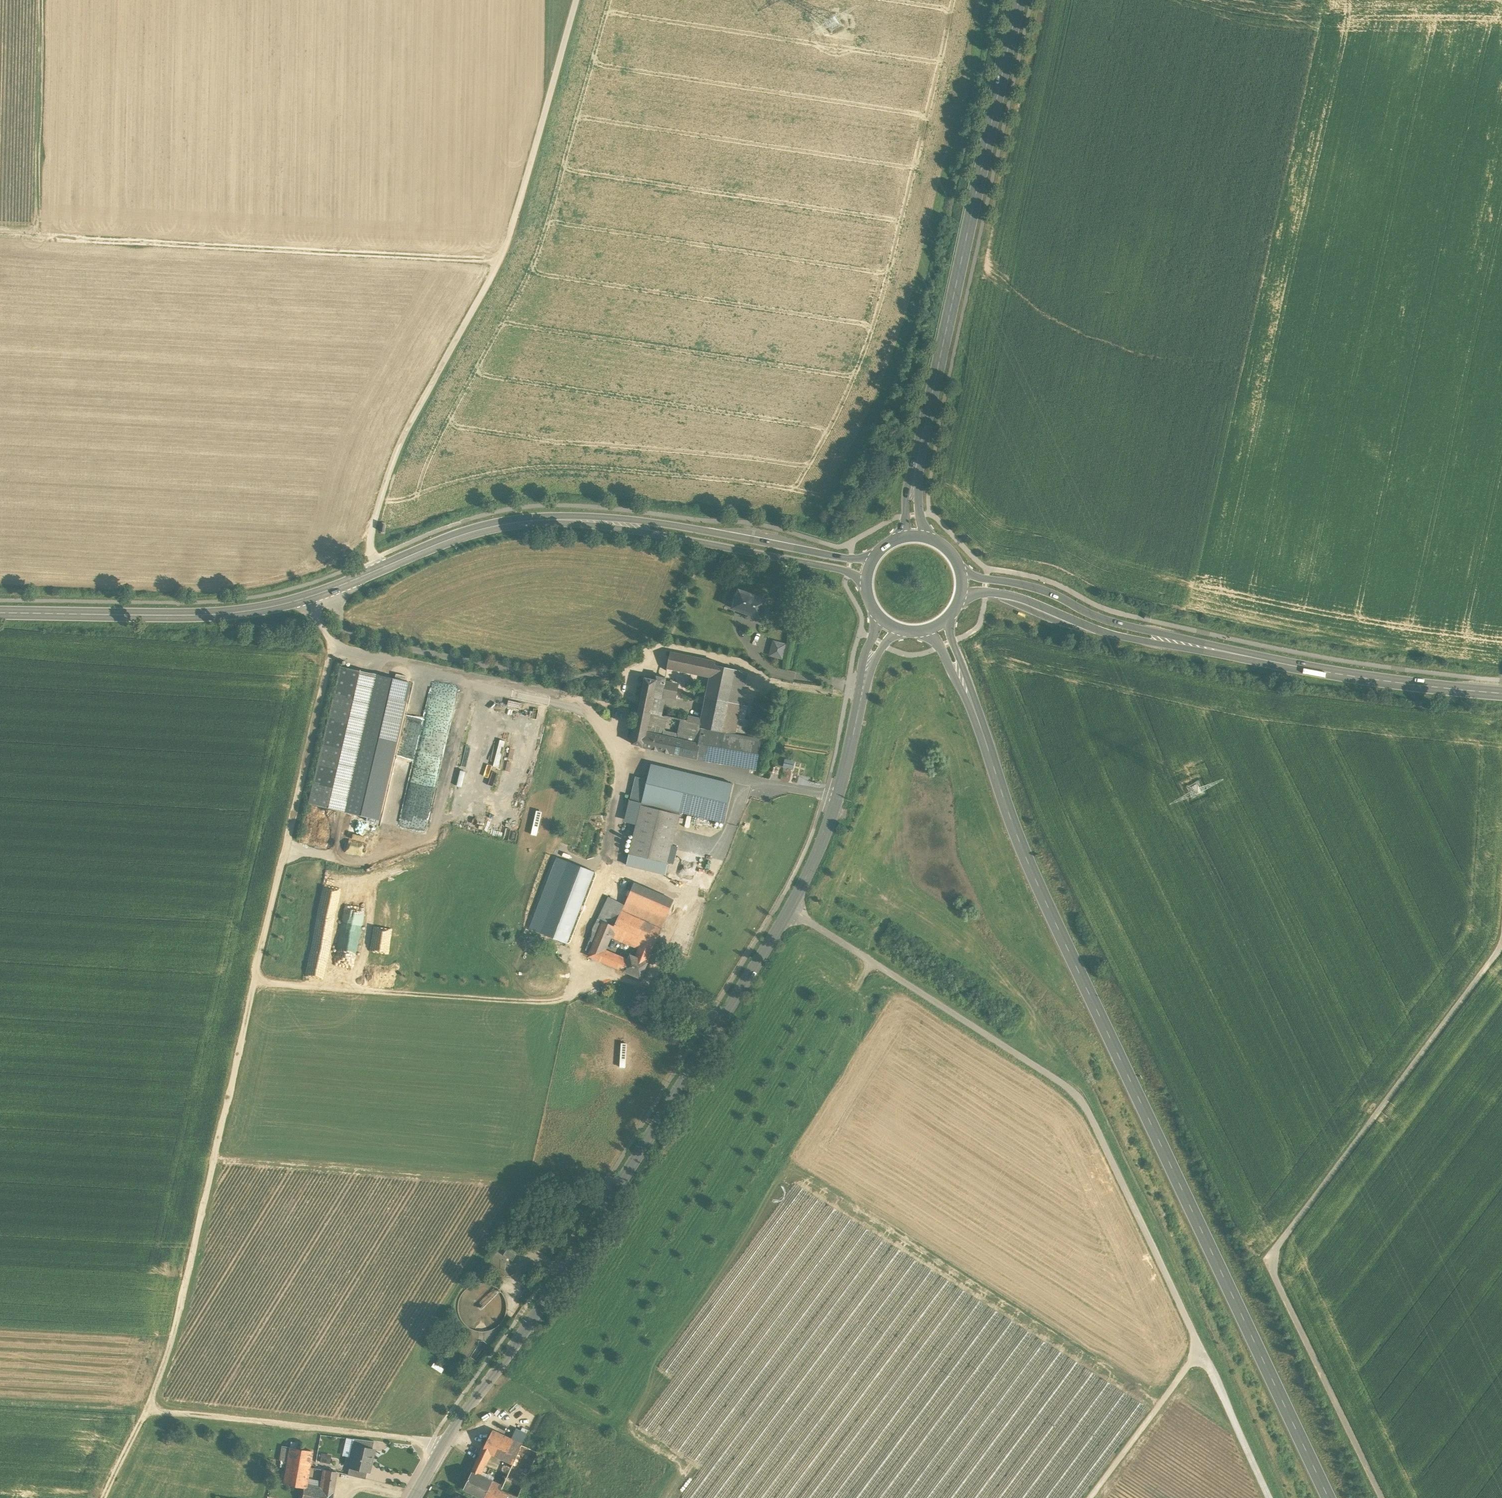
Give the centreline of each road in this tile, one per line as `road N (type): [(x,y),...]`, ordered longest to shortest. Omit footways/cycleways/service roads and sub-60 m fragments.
road 1 (secondary): [(1325,1497),(1027,860),(963,683)]
road 2 (track): [(333,647),(172,1338),(105,1497)]
road 3 (unclassified): [(862,688),(837,798),(806,877),(579,1249),(476,1397)]
road 4 (track): [(789,910),(1064,1083),(1094,1123),(1200,1348),(1089,1497)]
road 5 (track): [(1501,946),(1280,1263),(1280,1280),(1382,1497)]
road 6 (track): [(576,0),(508,242),(388,472),(370,540),(375,570)]
road 7 (secondary): [(0,613),(248,611),(321,593),(468,533),(574,520)]
road 8 (track): [(498,262),(0,237)]
road 9 (secondary): [(921,446),(1021,0)]
road 10 (track): [(443,1445),(148,1408),(0,1403)]
road 11 (track): [(578,996),(541,1003),(255,981)]
road 12 (secondary): [(1201,647),(1360,682),(1501,689)]
road 13 (secondary): [(875,557),(640,521),(574,520)]
road 14 (secondary): [(574,520),(839,569),(866,583)]
road 15 (secondary): [(1201,647),(961,572)]
road 16 (secondary): [(962,597),(1015,597),(1112,635),(1201,647)]
road 17 (track): [(36,239),(41,0)]
road 18 (track): [(1270,1497),(1200,1348)]

